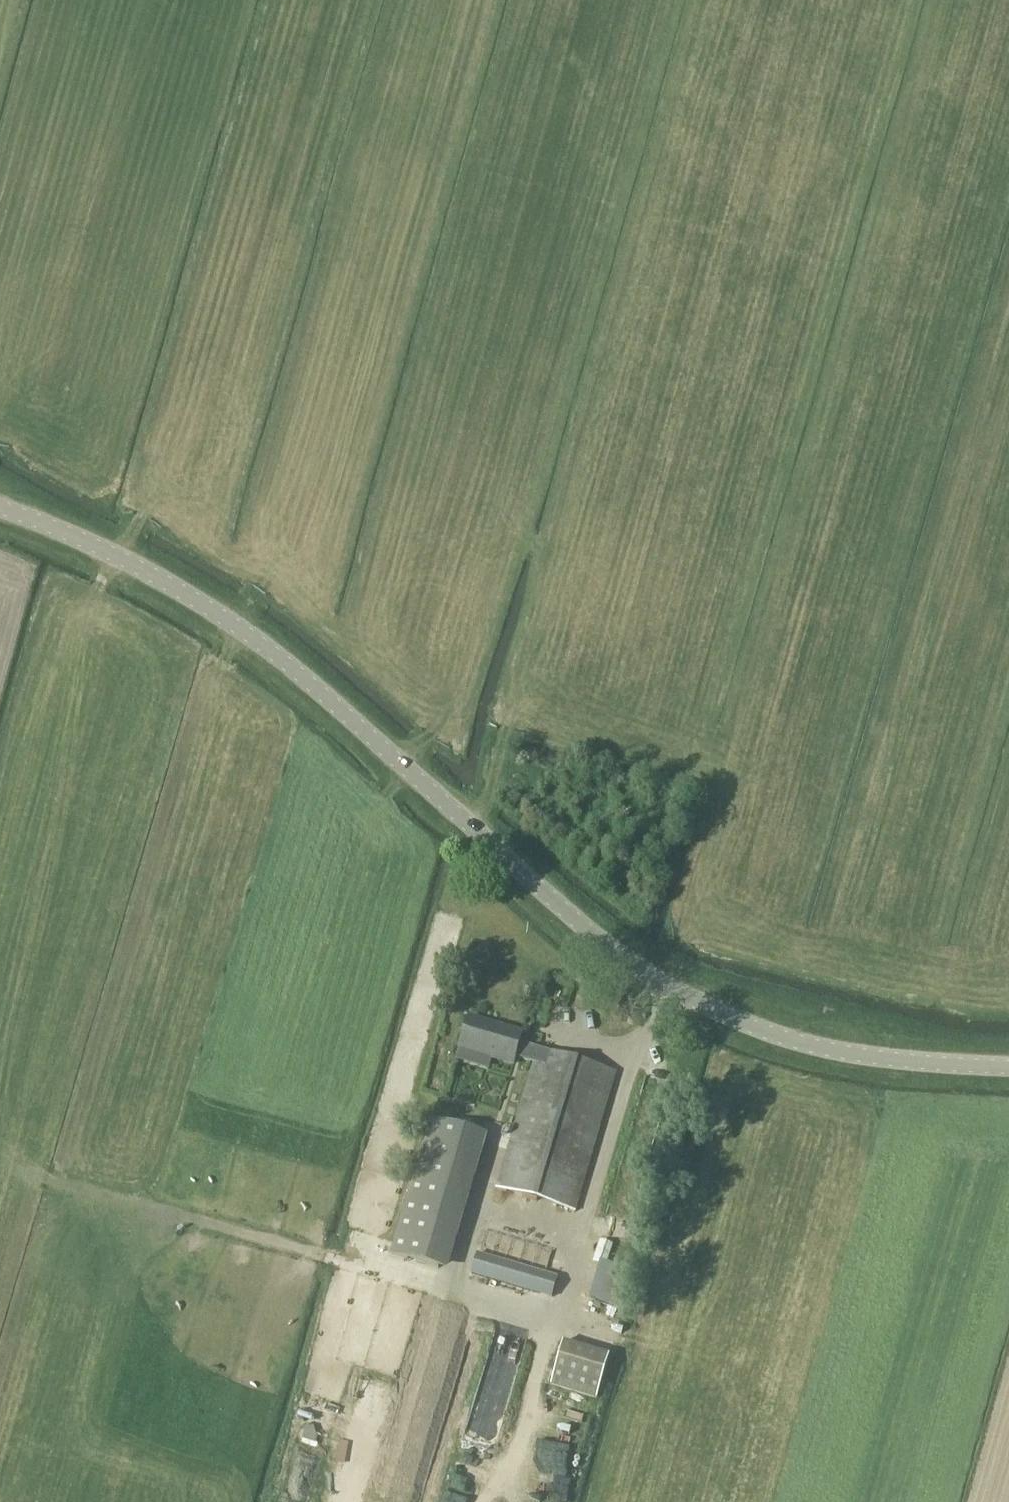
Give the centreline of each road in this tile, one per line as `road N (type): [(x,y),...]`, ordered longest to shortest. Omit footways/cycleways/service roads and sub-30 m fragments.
road 1 (unclassified): [(1008,1065),(849,1051),(663,993),(216,612),(62,531),(0,508)]
road 2 (track): [(0,1166),(324,1255)]

